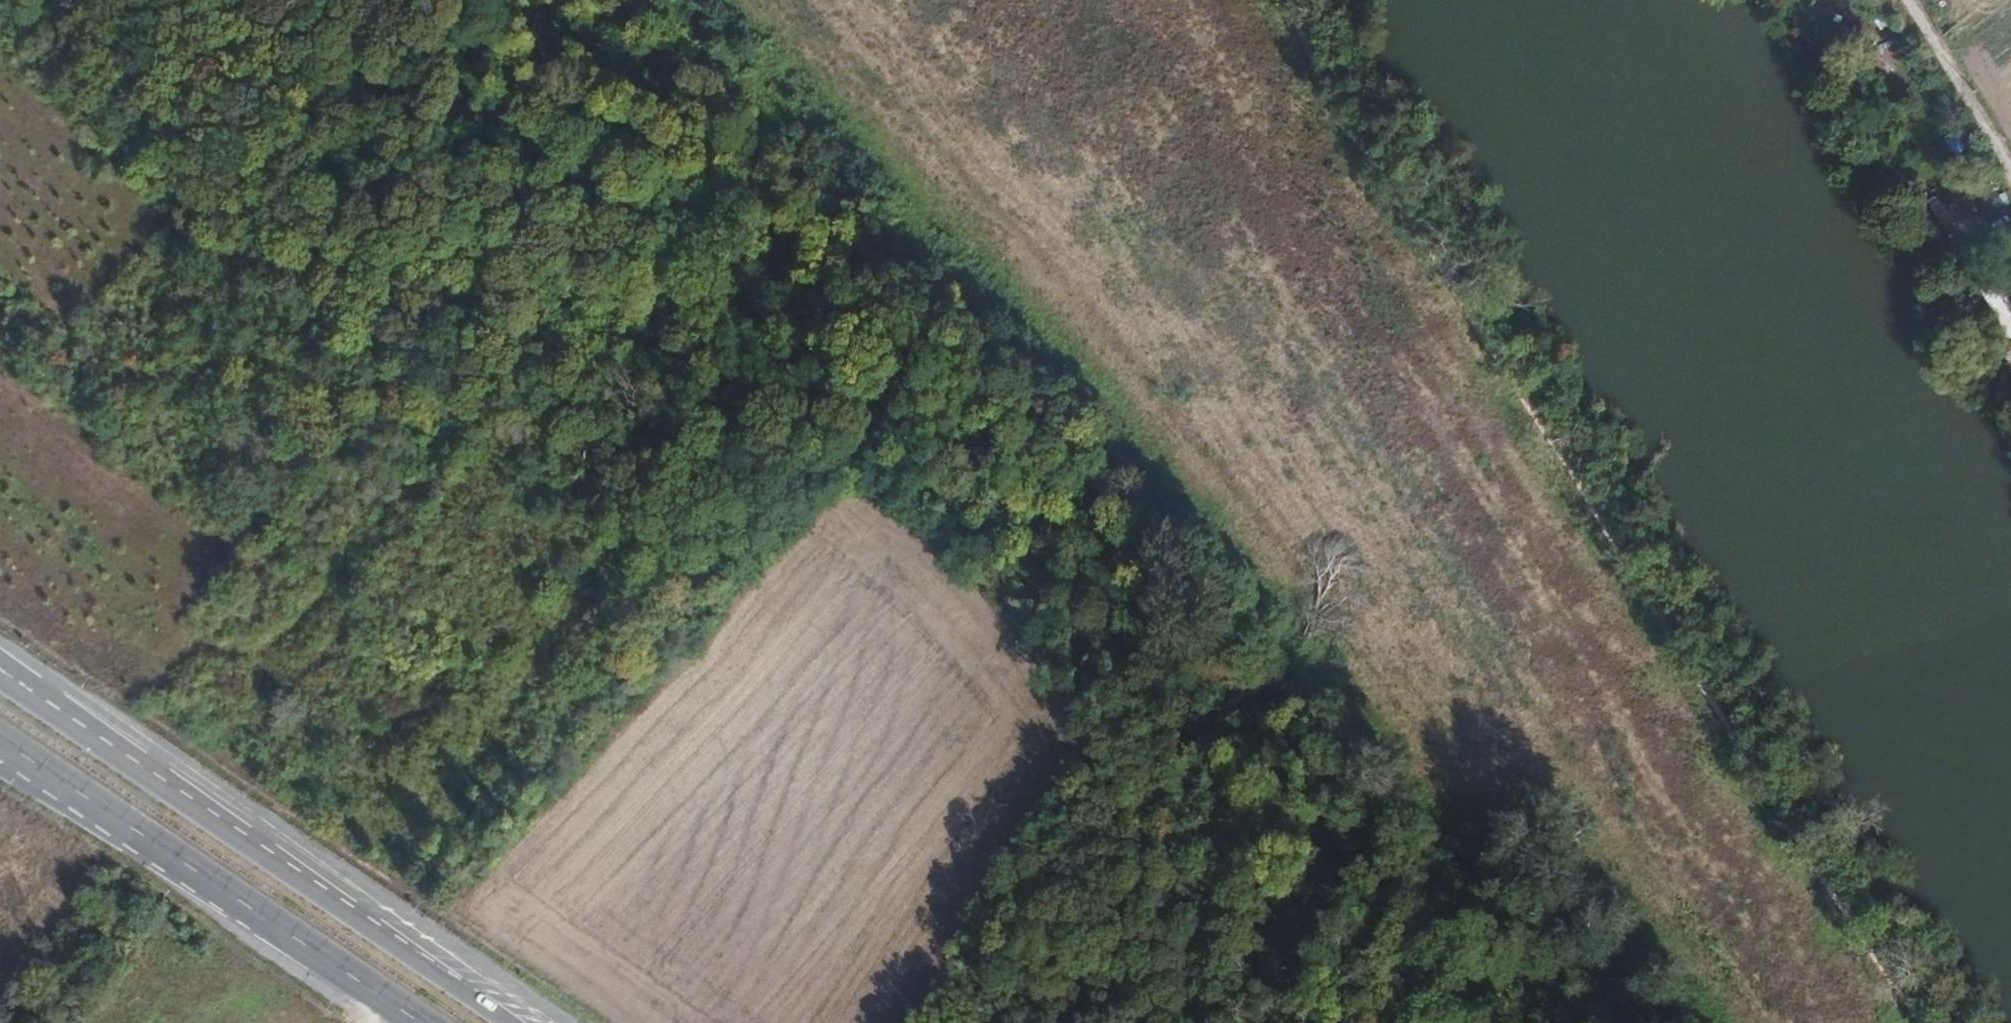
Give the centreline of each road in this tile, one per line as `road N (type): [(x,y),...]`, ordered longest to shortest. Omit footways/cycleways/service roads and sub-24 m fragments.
road 1 (primary): [(507,1022),(22,696)]
road 2 (track): [(696,0),(961,315)]
road 3 (primary): [(135,829),(421,1022)]
road 4 (unclassified): [(1901,0),(2010,178)]
road 5 (primary): [(0,738),(135,829)]
road 6 (primary): [(0,761),(135,829)]

